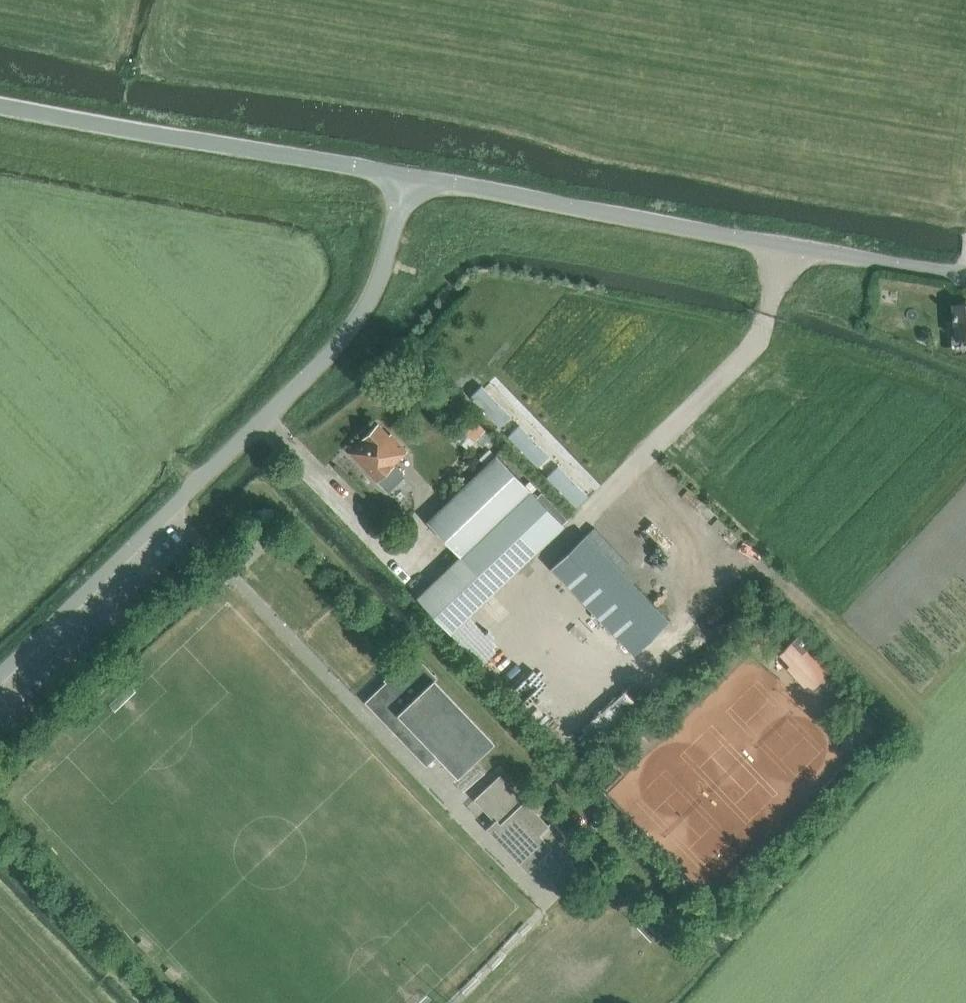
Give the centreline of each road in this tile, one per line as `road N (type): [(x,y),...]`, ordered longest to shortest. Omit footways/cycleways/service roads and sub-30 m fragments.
road 1 (unclassified): [(0,672),(350,333),(411,179)]
road 2 (unclassified): [(965,274),(411,179)]
road 3 (unclassified): [(411,179),(0,107)]

